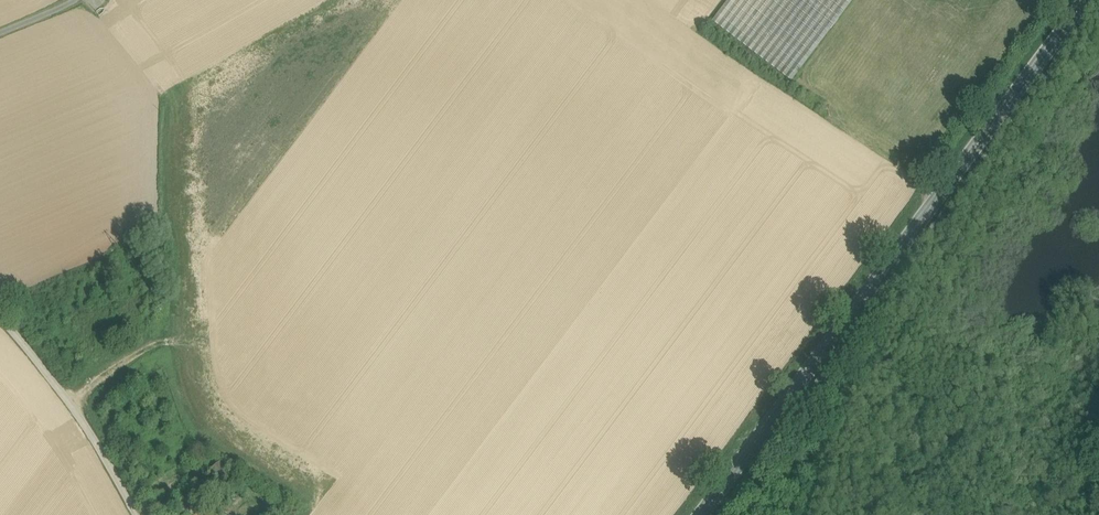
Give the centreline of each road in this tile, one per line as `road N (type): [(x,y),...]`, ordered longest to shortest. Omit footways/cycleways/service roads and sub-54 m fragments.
road 1 (secondary): [(1083,0),(700,514)]
road 2 (residential): [(0,317),(85,423),(136,514)]

